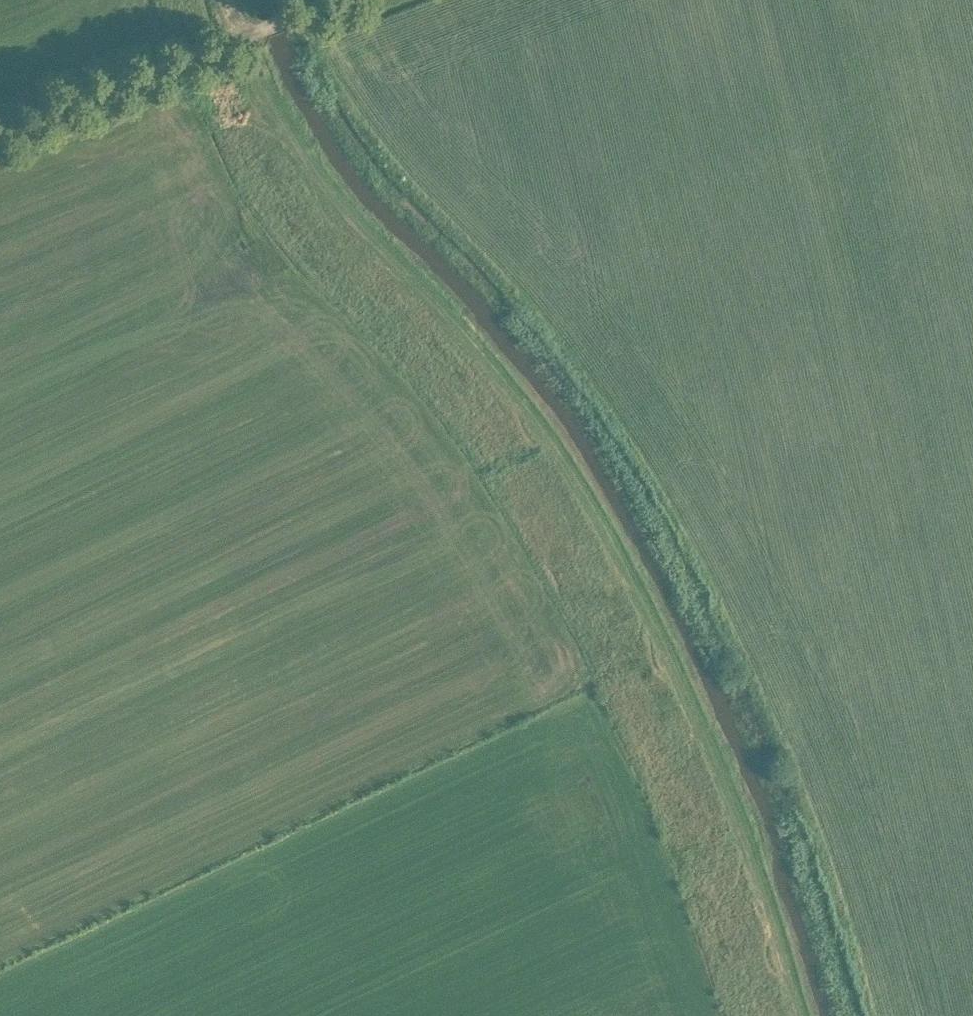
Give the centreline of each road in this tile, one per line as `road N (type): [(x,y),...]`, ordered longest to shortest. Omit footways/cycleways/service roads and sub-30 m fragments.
road 1 (track): [(803,1015),(772,903),(678,673),(571,470),(281,125)]
road 2 (track): [(239,36),(60,104)]

